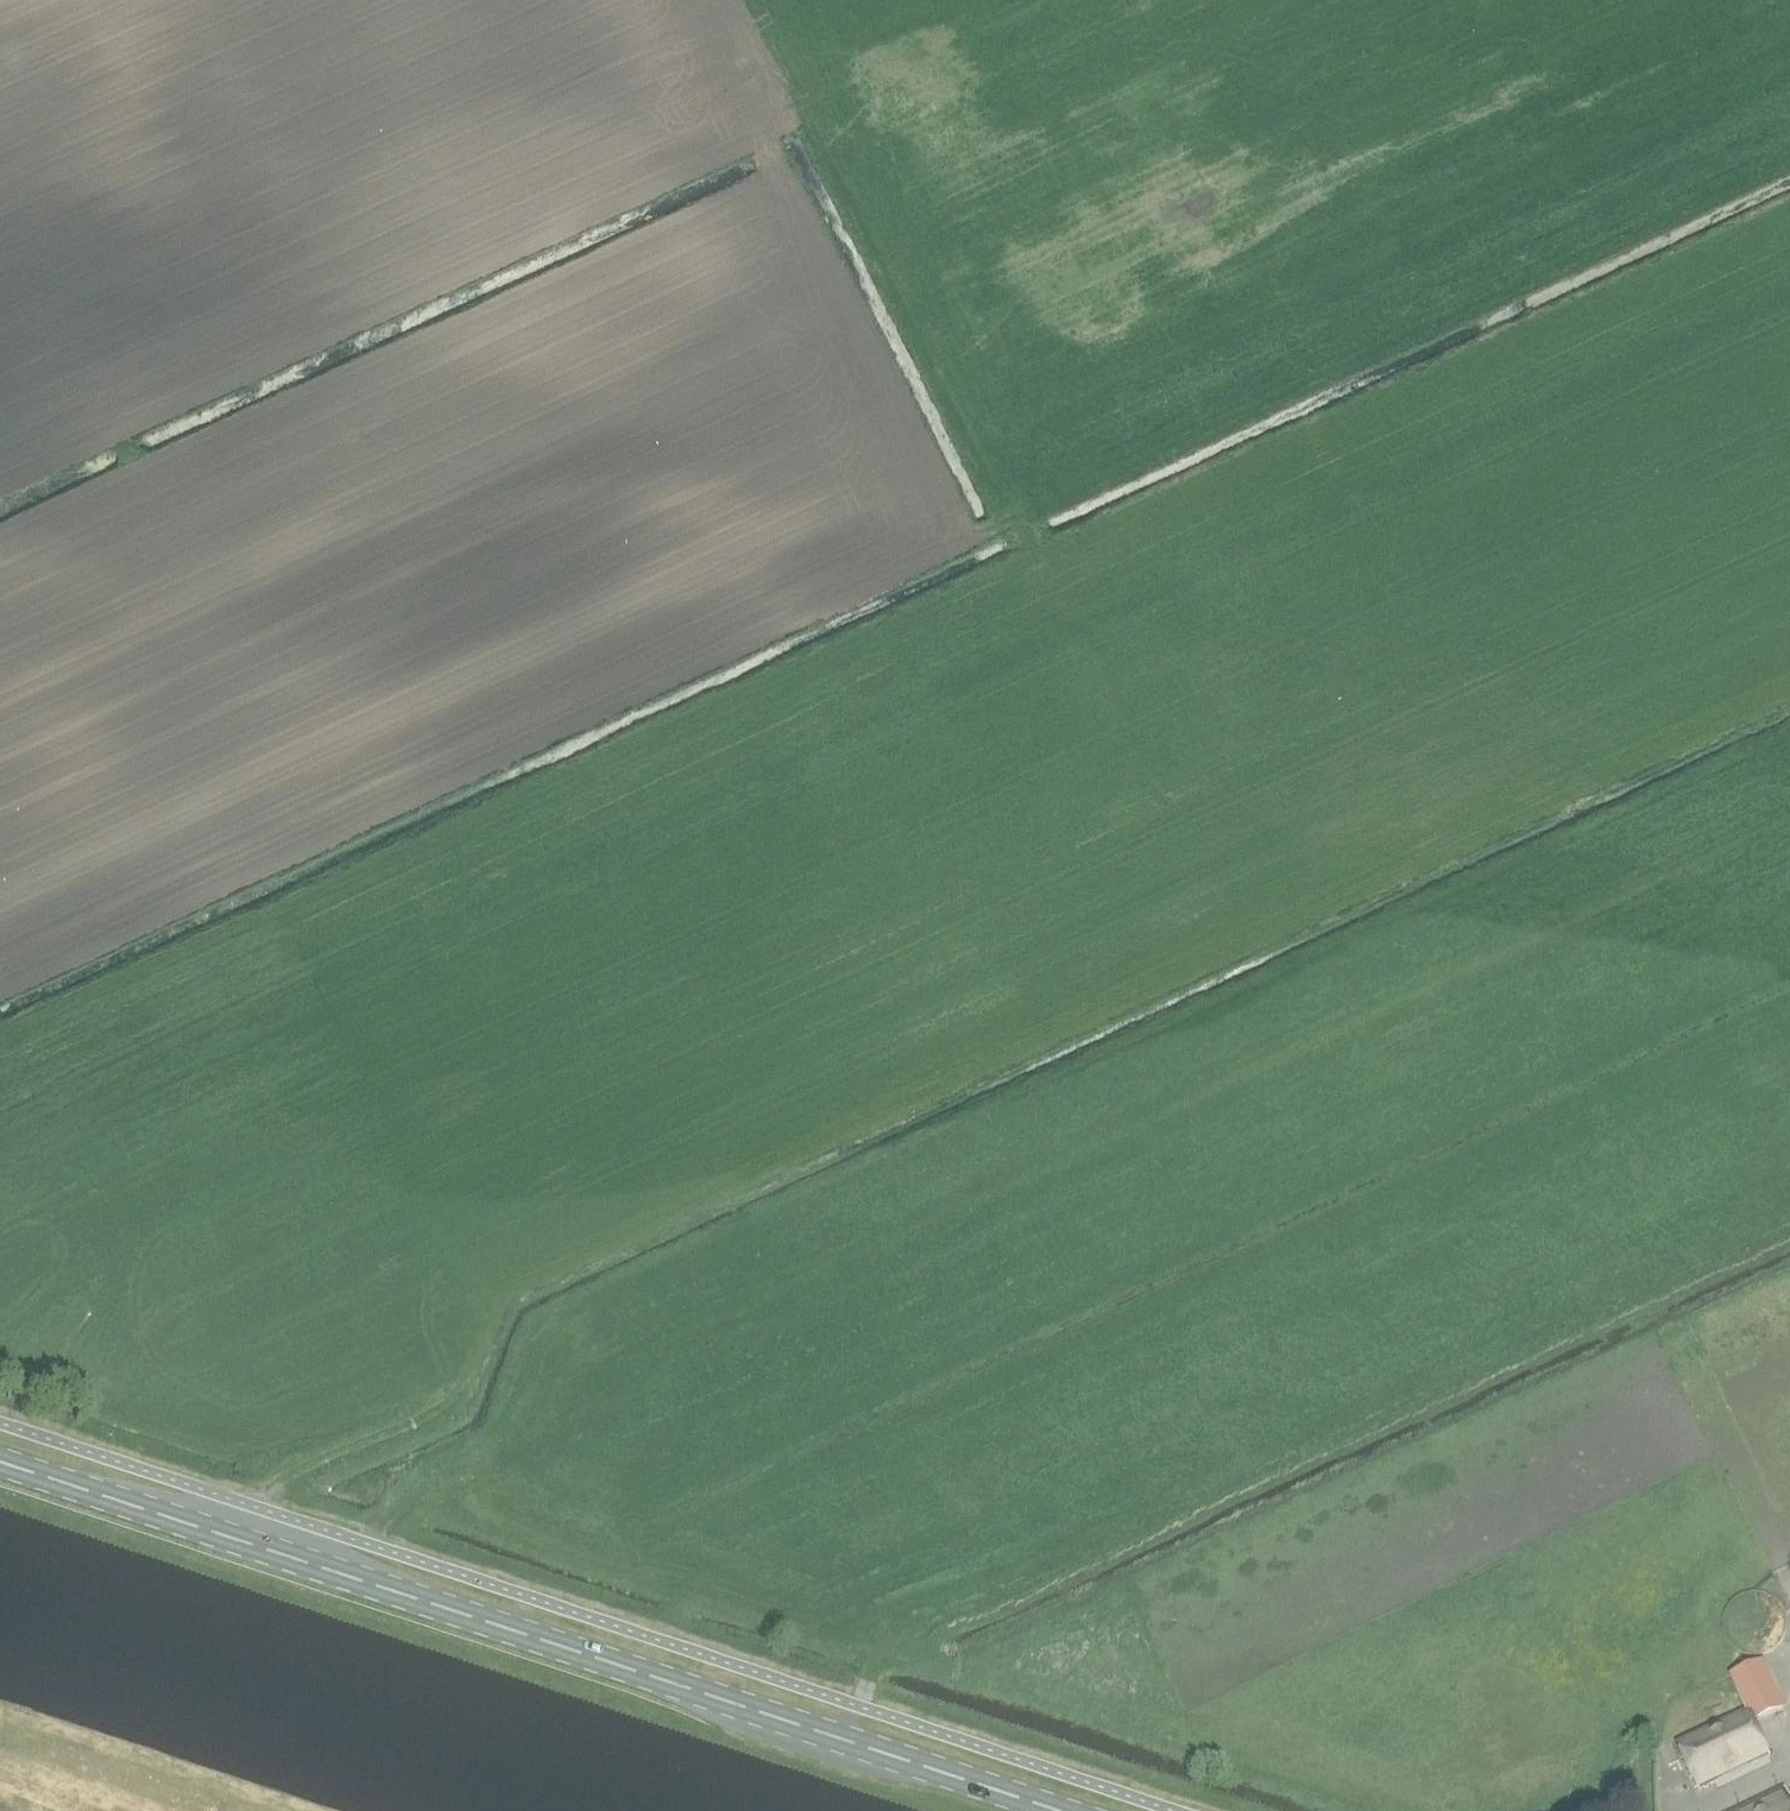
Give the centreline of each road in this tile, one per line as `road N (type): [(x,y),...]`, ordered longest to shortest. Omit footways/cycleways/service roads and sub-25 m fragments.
road 1 (secondary): [(1049,1810),(0,1465)]

